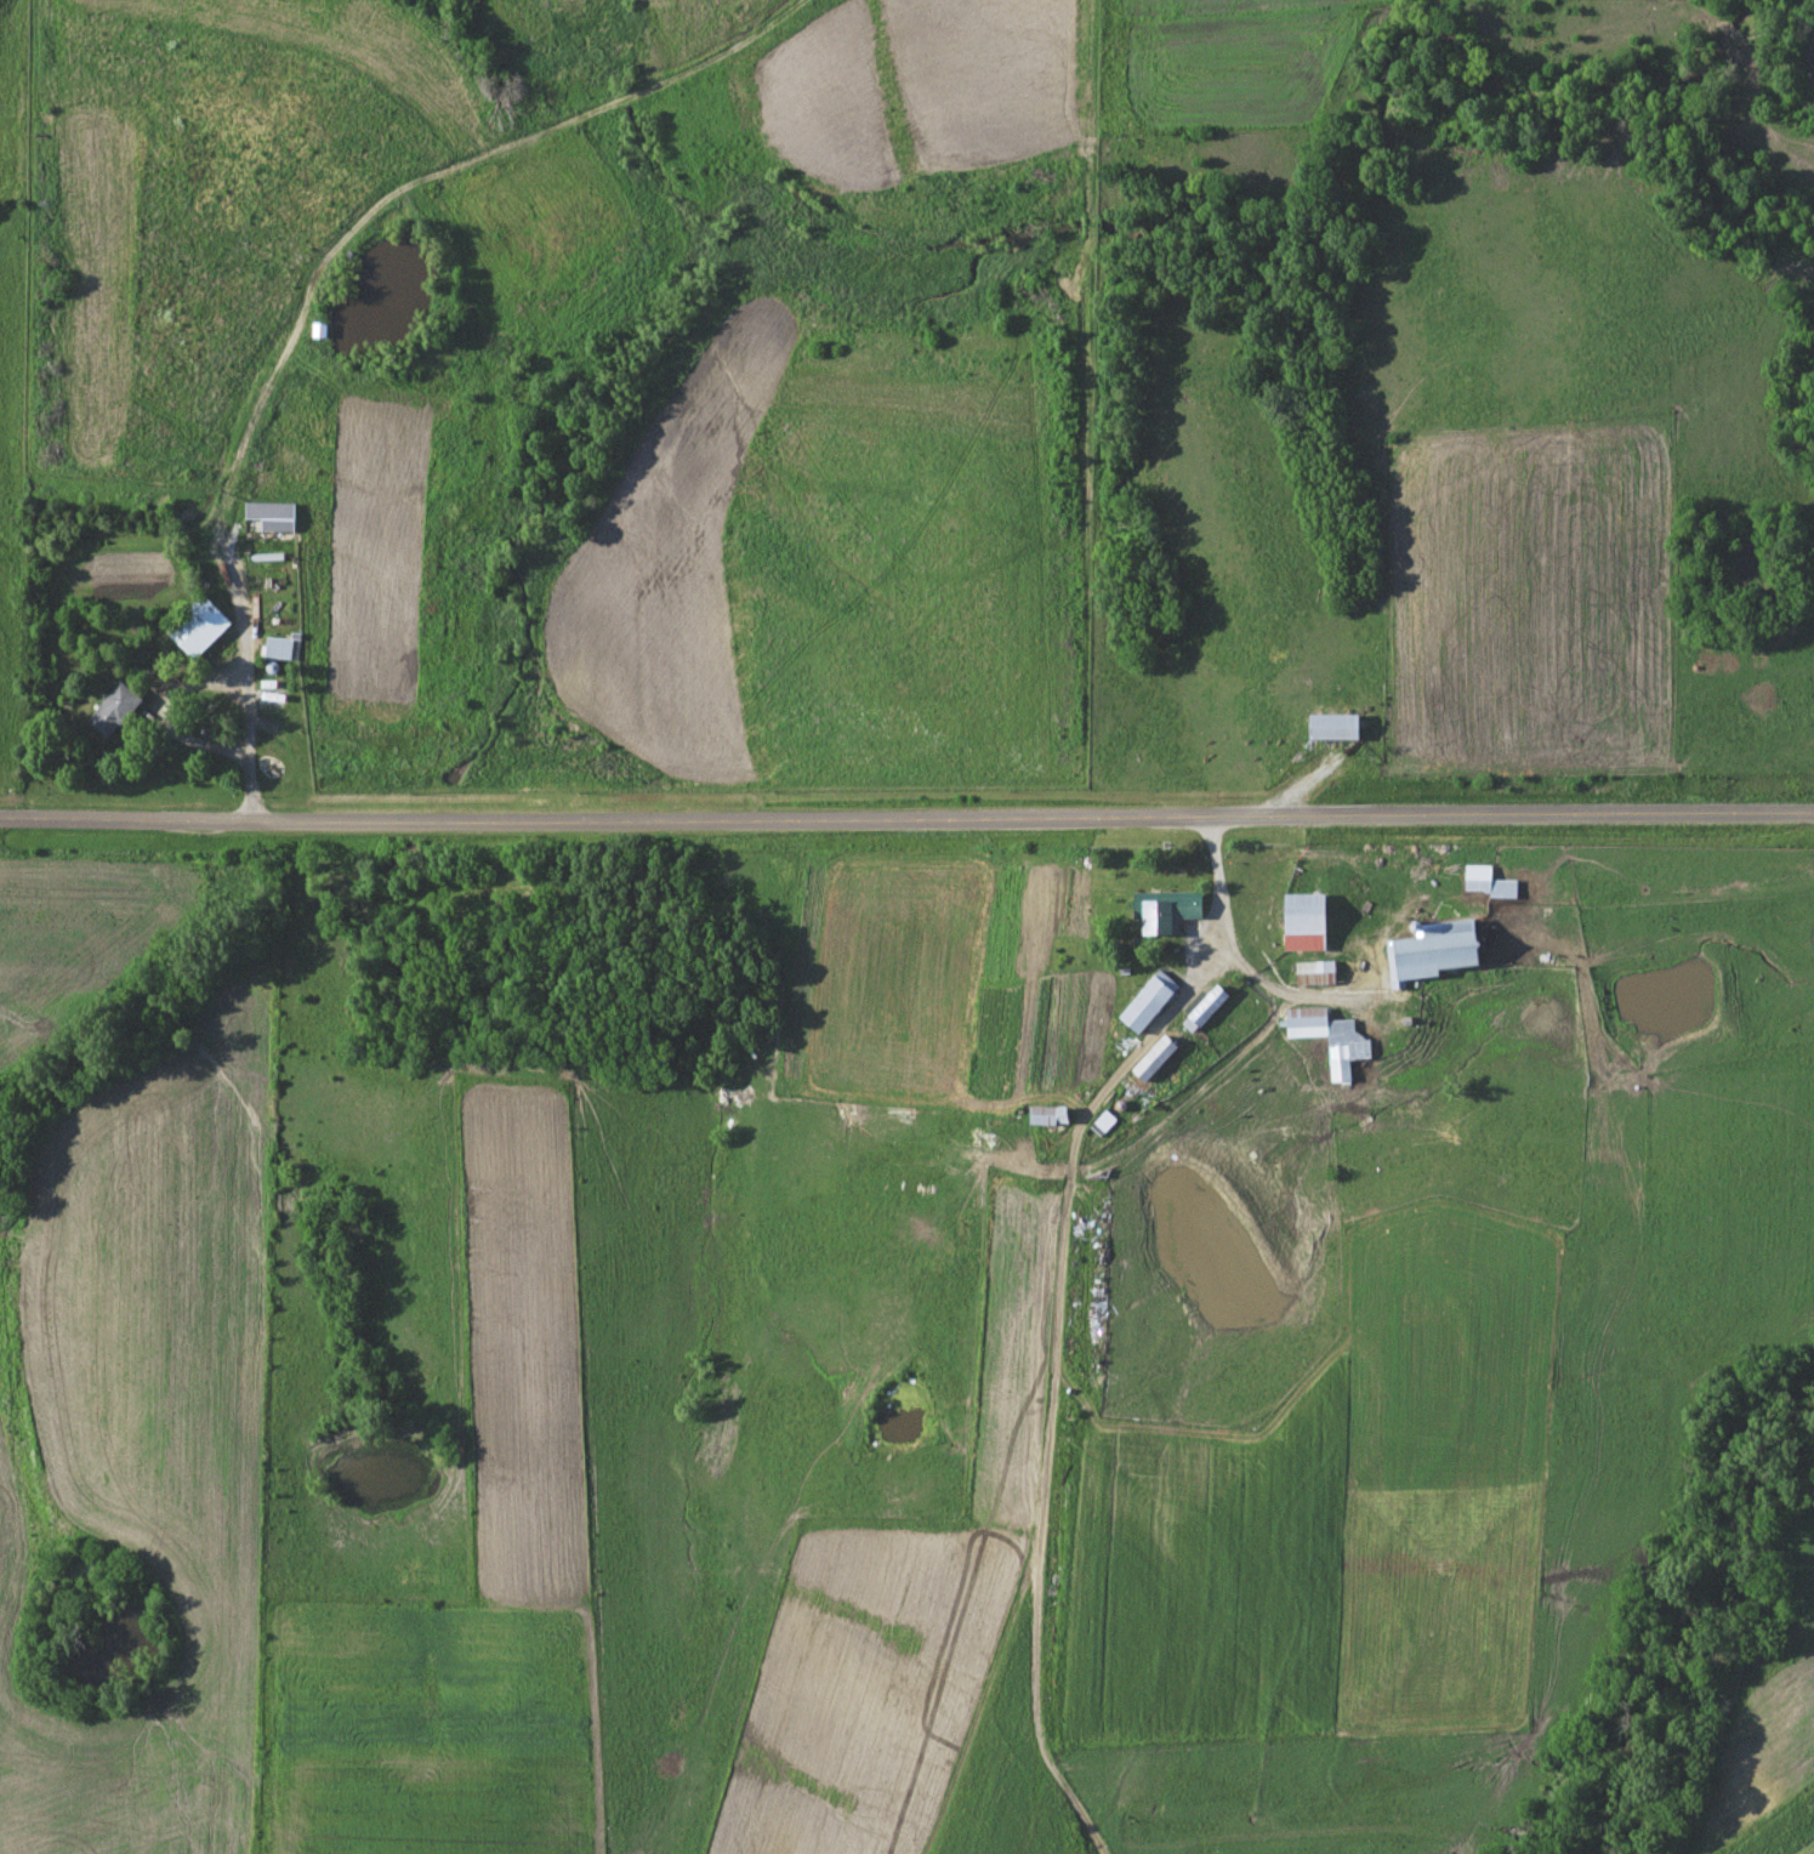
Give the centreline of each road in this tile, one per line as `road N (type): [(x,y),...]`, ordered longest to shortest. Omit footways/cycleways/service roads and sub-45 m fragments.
road 1 (tertiary): [(0,817),(1813,809)]

